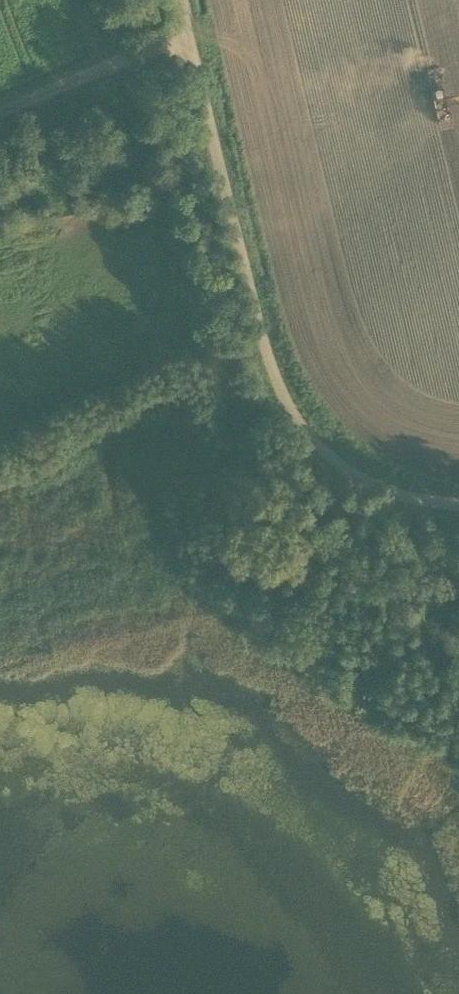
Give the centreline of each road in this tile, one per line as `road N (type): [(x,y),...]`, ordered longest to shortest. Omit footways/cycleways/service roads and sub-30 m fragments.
road 1 (unclassified): [(178,0),(243,274),(281,398),(336,465),(420,498),(458,500)]
road 2 (track): [(187,38),(0,114)]
road 3 (track): [(68,219),(38,99)]

